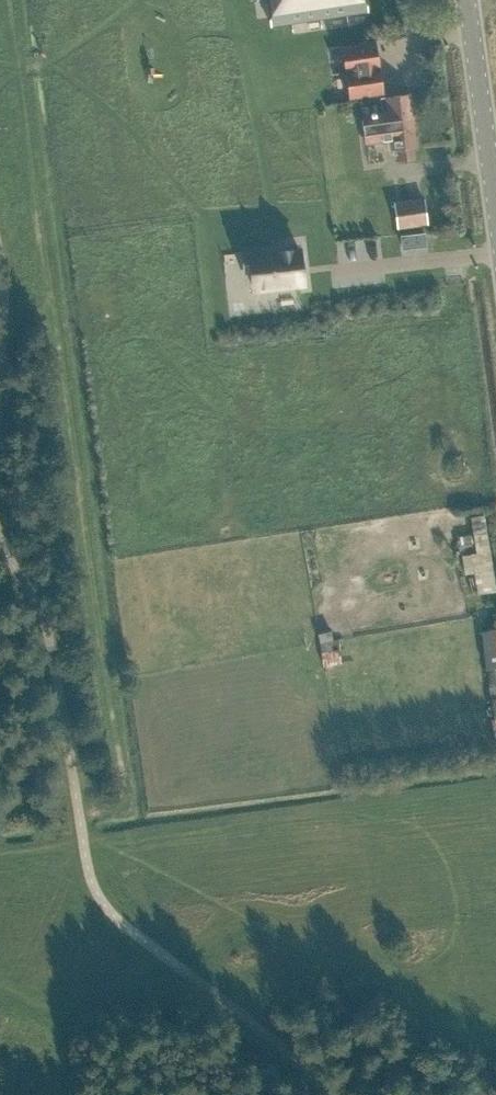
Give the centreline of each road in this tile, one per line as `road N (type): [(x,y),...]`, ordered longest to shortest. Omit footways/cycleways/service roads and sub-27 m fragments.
road 1 (tertiary): [(495,224),(465,0)]

